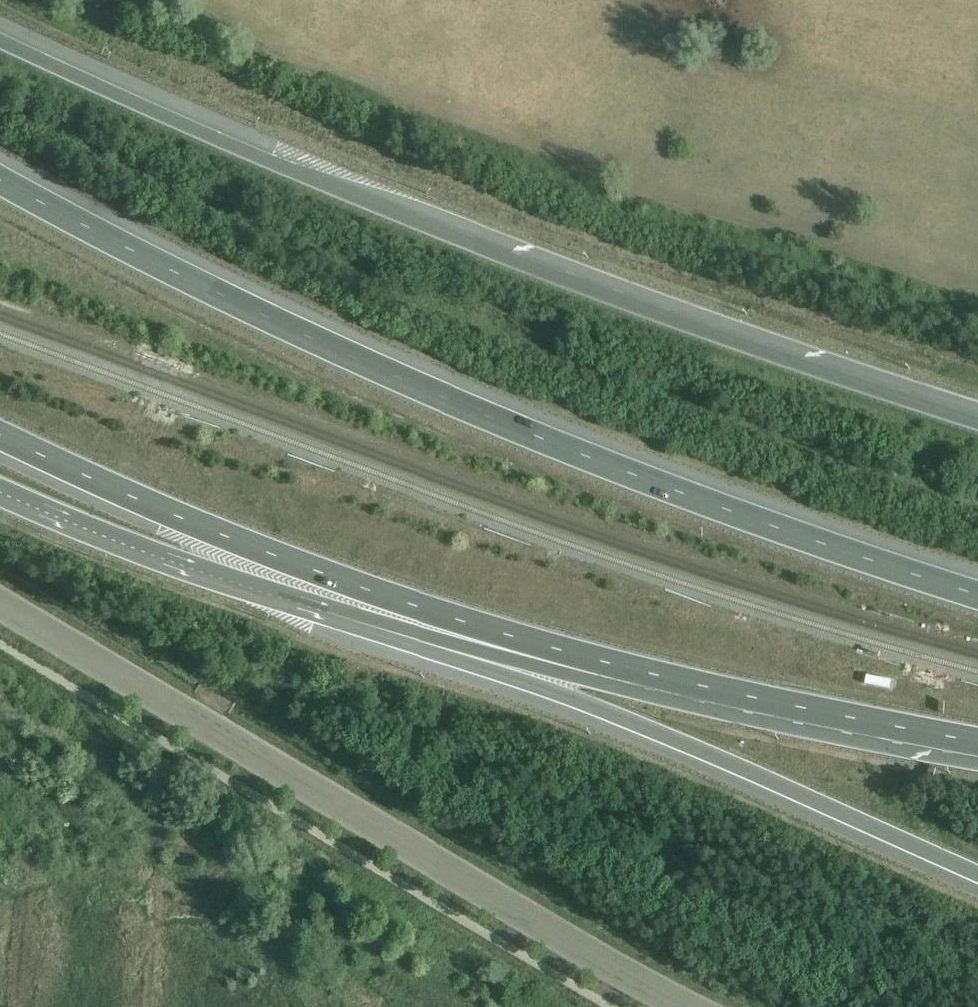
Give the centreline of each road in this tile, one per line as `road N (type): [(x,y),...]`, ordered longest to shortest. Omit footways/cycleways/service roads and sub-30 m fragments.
road 1 (motorway): [(977,596),(796,536),(472,410),(247,309),(0,181)]
road 2 (motorway): [(977,423),(565,284),(308,180),(0,41)]
road 3 (tertiary): [(0,605),(682,1006)]
road 4 (motorway): [(0,435),(266,552),(587,657)]
road 5 (motorway): [(450,641),(977,879)]
road 6 (motorway): [(0,484),(192,562),(450,641)]
road 7 (motorway): [(587,657),(977,741)]
road 8 (motorway): [(450,641),(587,657)]

